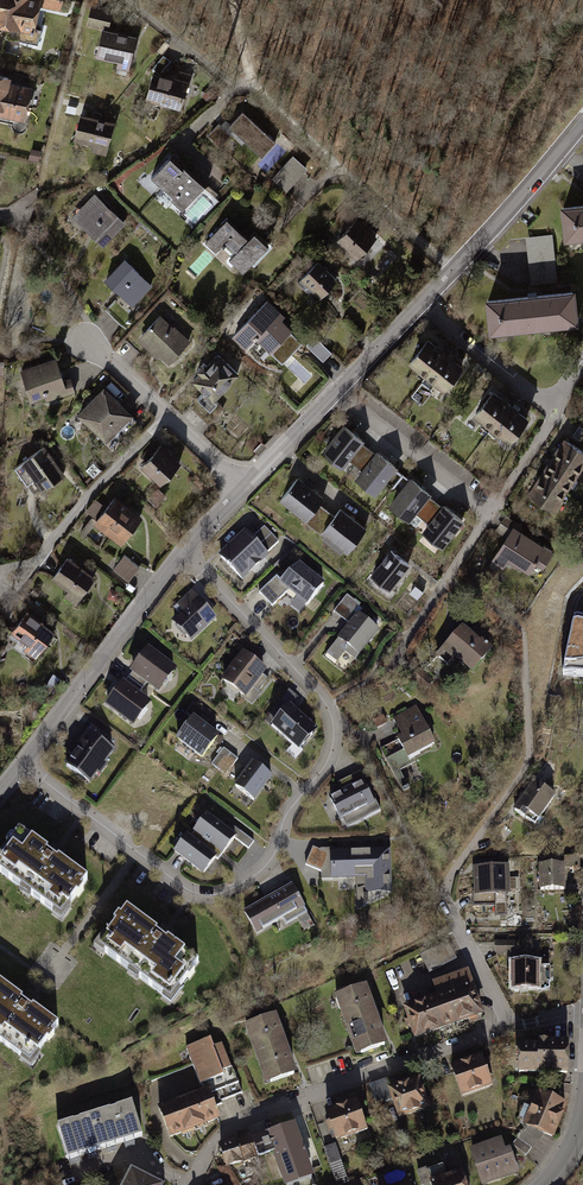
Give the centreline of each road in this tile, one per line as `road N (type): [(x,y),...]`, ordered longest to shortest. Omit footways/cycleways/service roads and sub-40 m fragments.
road 1 (residential): [(182,551),(332,717),(329,755),(290,809),(273,859),(229,889),(193,891),(22,765)]
road 2 (residential): [(451,271),(253,89),(135,0)]
road 3 (residential): [(510,1024),(262,1110),(206,1151),(188,1184)]
road 4 (unclassified): [(182,551),(22,765)]
road 5 (residential): [(19,576),(167,413)]
road 6 (residential): [(493,512),(336,389)]
road 7 (unclassified): [(582,121),(451,271)]
road 8 (residential): [(554,405),(420,302)]
road 9 (residential): [(493,512),(399,650)]
road 10 (residential): [(449,897),(510,1024)]
road 11 (unclassified): [(336,389),(242,489)]
road 12 (residential): [(554,405),(493,512)]
road 13 (unclassified): [(420,302),(336,389)]

